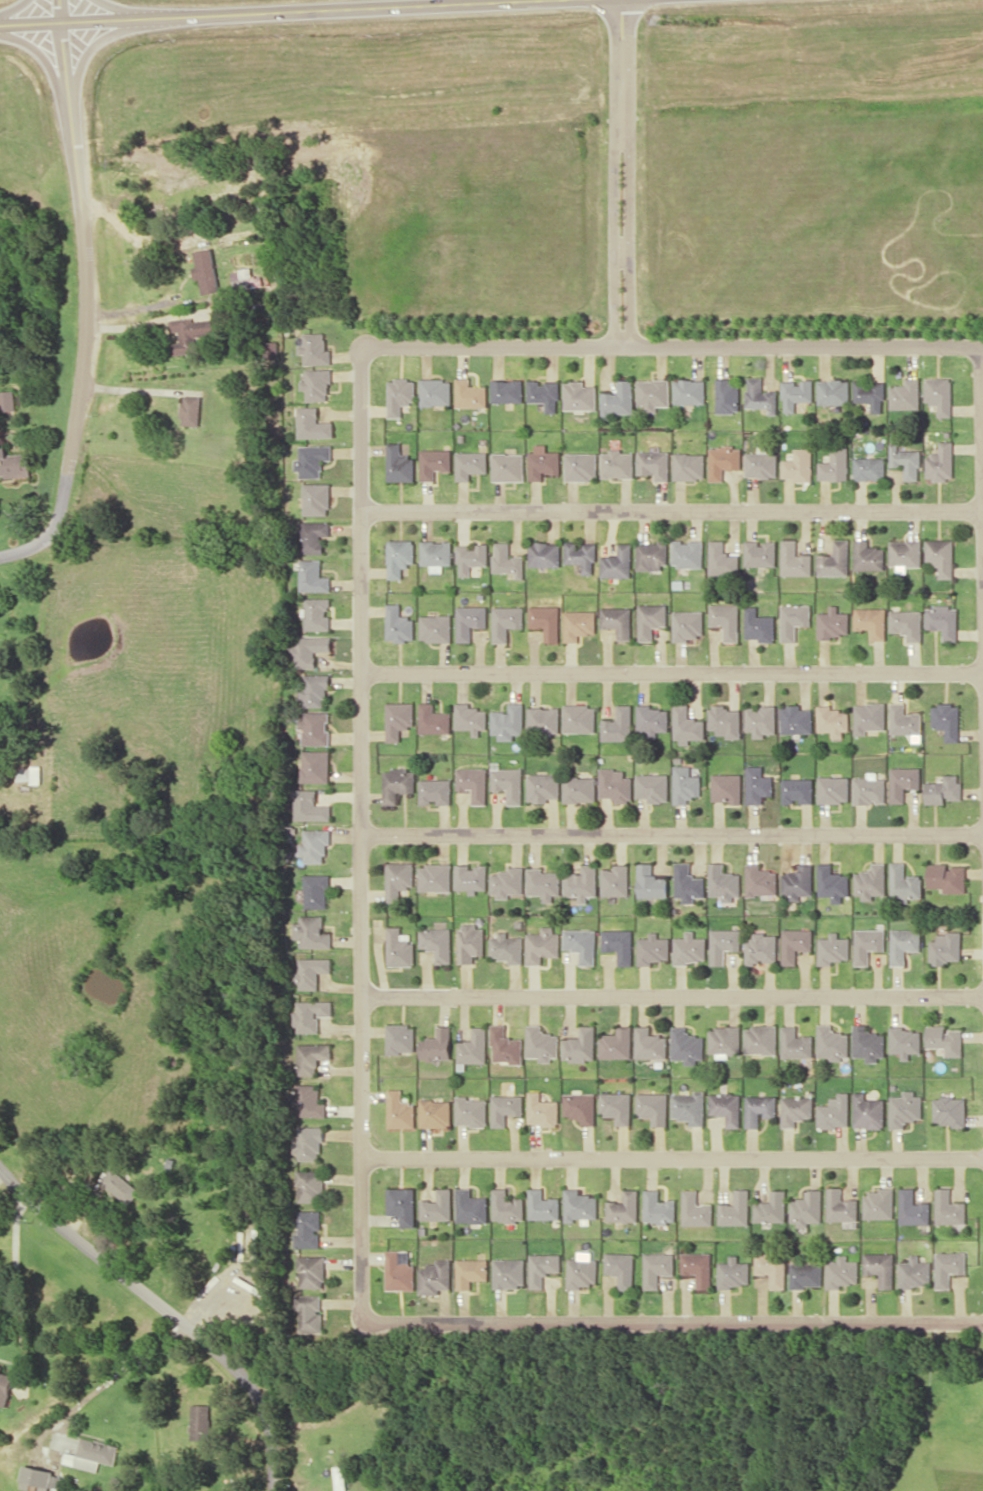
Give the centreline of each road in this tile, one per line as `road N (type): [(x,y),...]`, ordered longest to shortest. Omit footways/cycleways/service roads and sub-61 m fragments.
road 1 (residential): [(631,345),(380,346),(364,350),(359,362),(364,1318)]
road 2 (residential): [(360,673),(982,671)]
road 3 (residential): [(361,836),(982,831)]
road 4 (residential): [(361,997),(982,996)]
road 5 (residential): [(982,1157),(362,1155)]
road 6 (residential): [(360,511),(980,509)]
road 7 (residential): [(982,1323),(364,1318)]
road 8 (residential): [(63,0),(87,230),(80,418),(58,535),(0,559)]
road 9 (primary): [(0,25),(514,0)]
road 10 (residential): [(0,1164),(206,1340),(268,1425),(271,1490)]
road 11 (residential): [(982,347),(631,345)]
road 12 (residential): [(617,0),(631,345)]
road 13 (residential): [(982,347),(982,630)]

